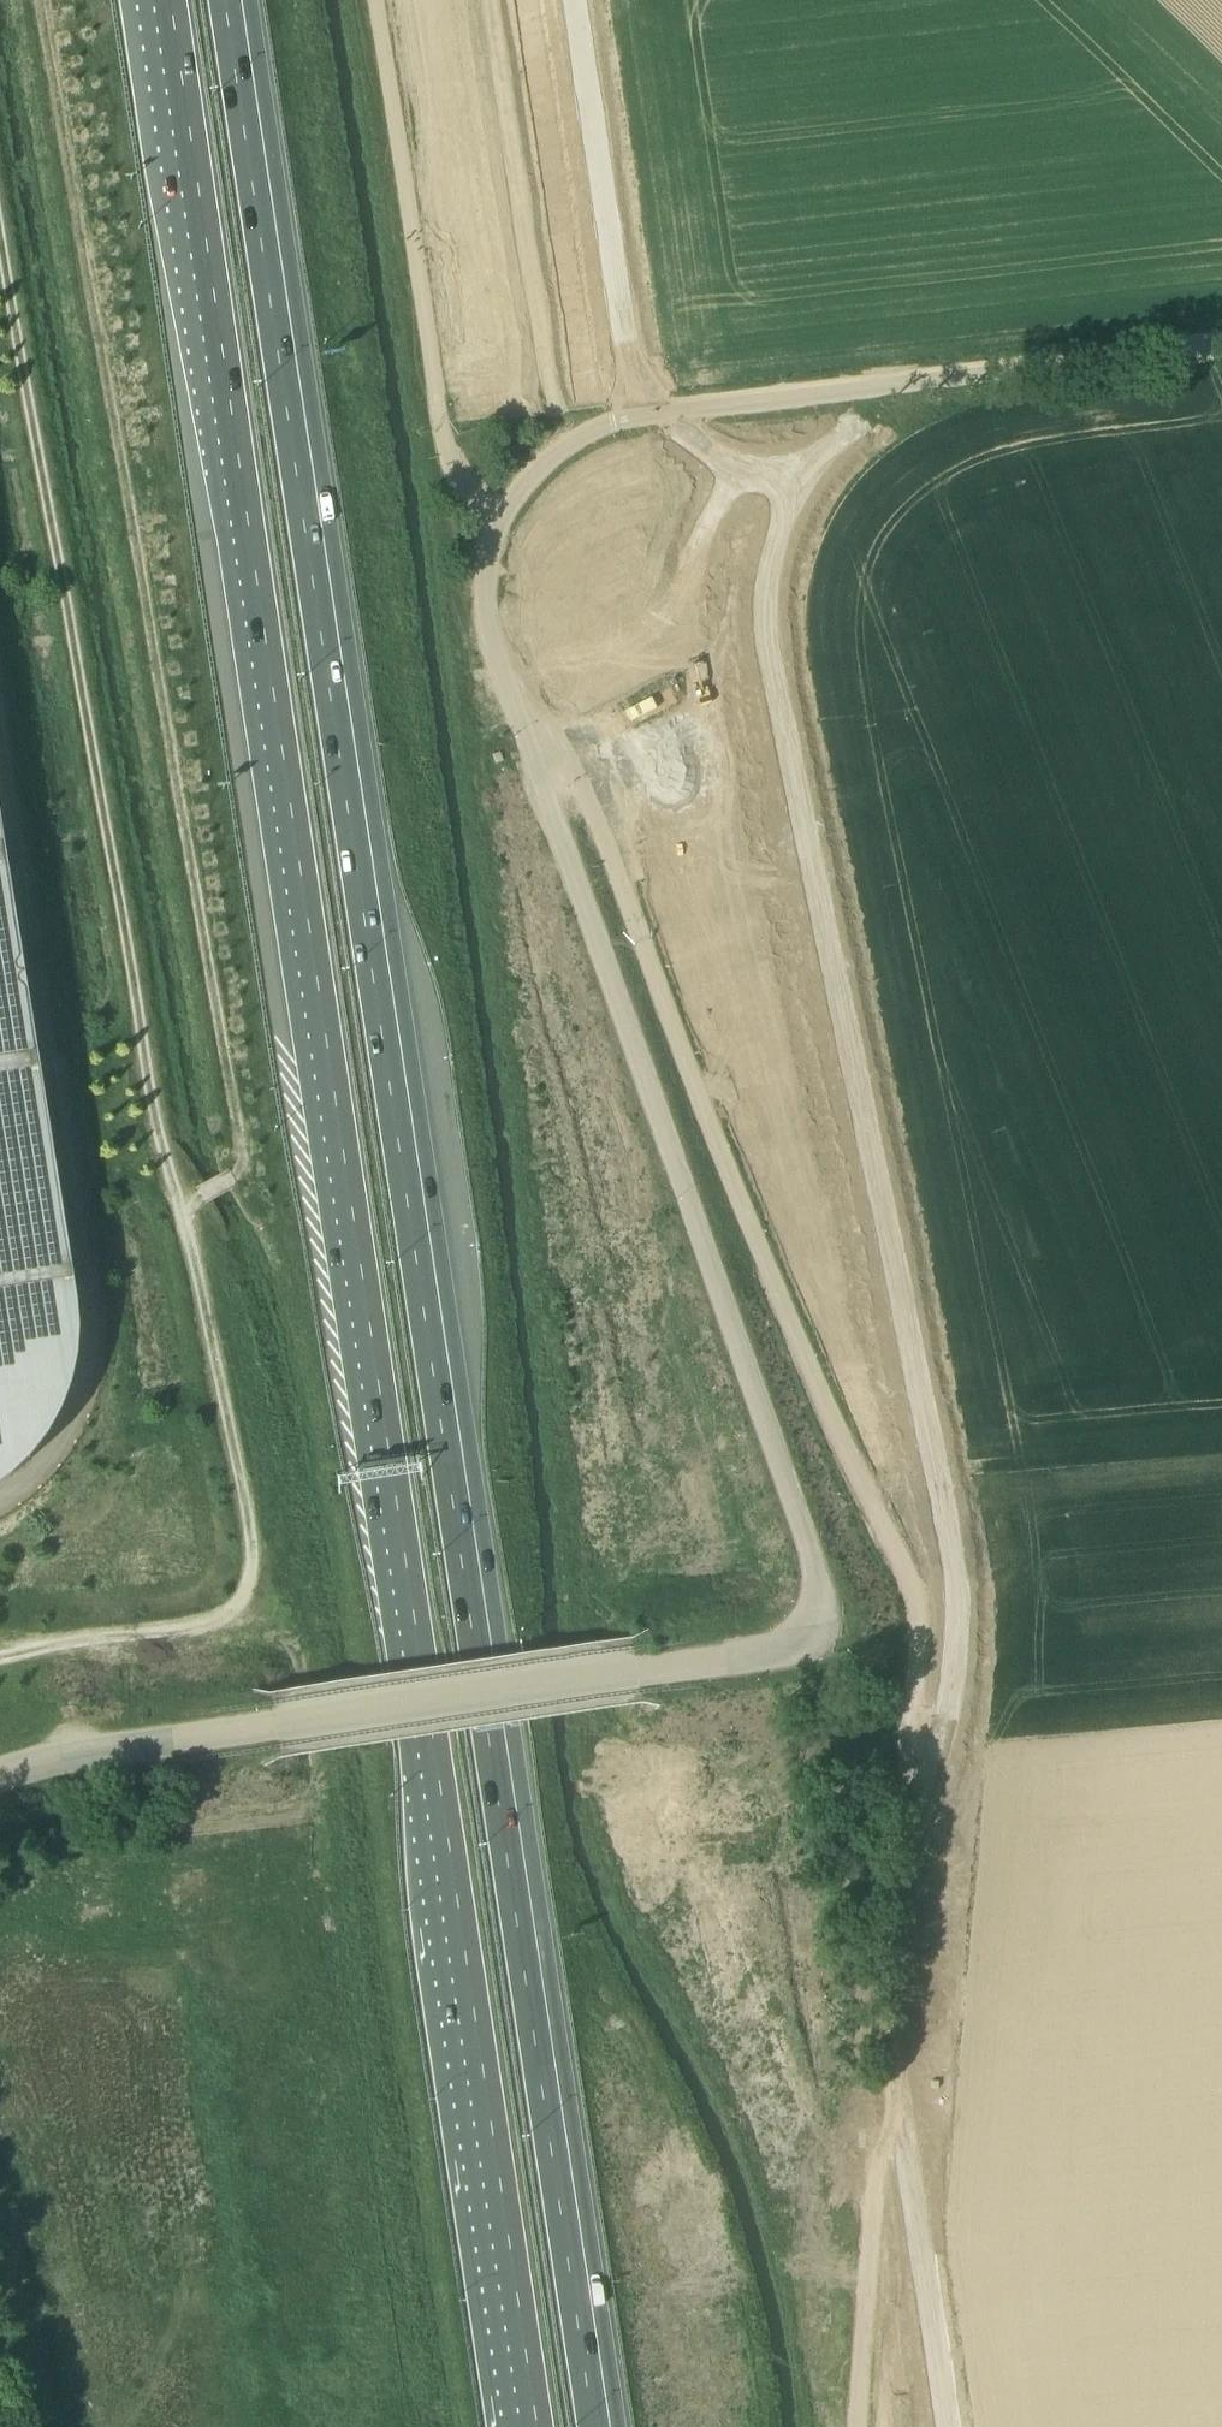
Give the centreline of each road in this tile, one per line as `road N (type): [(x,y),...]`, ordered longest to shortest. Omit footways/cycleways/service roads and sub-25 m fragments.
road 1 (motorway): [(604,2426),(231,0)]
road 2 (motorway): [(164,0),(528,2426)]
road 3 (unclassified): [(0,1768),(81,1748),(800,1650),(813,1640),(820,1596),(545,783),(686,684),(688,581),(704,530),(737,472)]
road 4 (unclassified): [(945,2426),(881,2012),(896,1879),(945,1681),(947,1558),(811,887),(770,628),(769,587),(792,511)]
road 5 (track): [(0,1659),(101,1643),(178,1642),(241,1612),(256,1575),(154,1080),(0,188)]
road 6 (track): [(368,0),(445,462),(493,519),(553,457),(609,428)]
road 7 (track): [(864,2426),(876,2234),(741,1969),(700,1807)]
road 8 (unclassified): [(737,472),(665,413),(621,321),(574,0)]
road 9 (unclassified): [(792,511),(830,452),(907,393),(964,374),(1221,342)]

